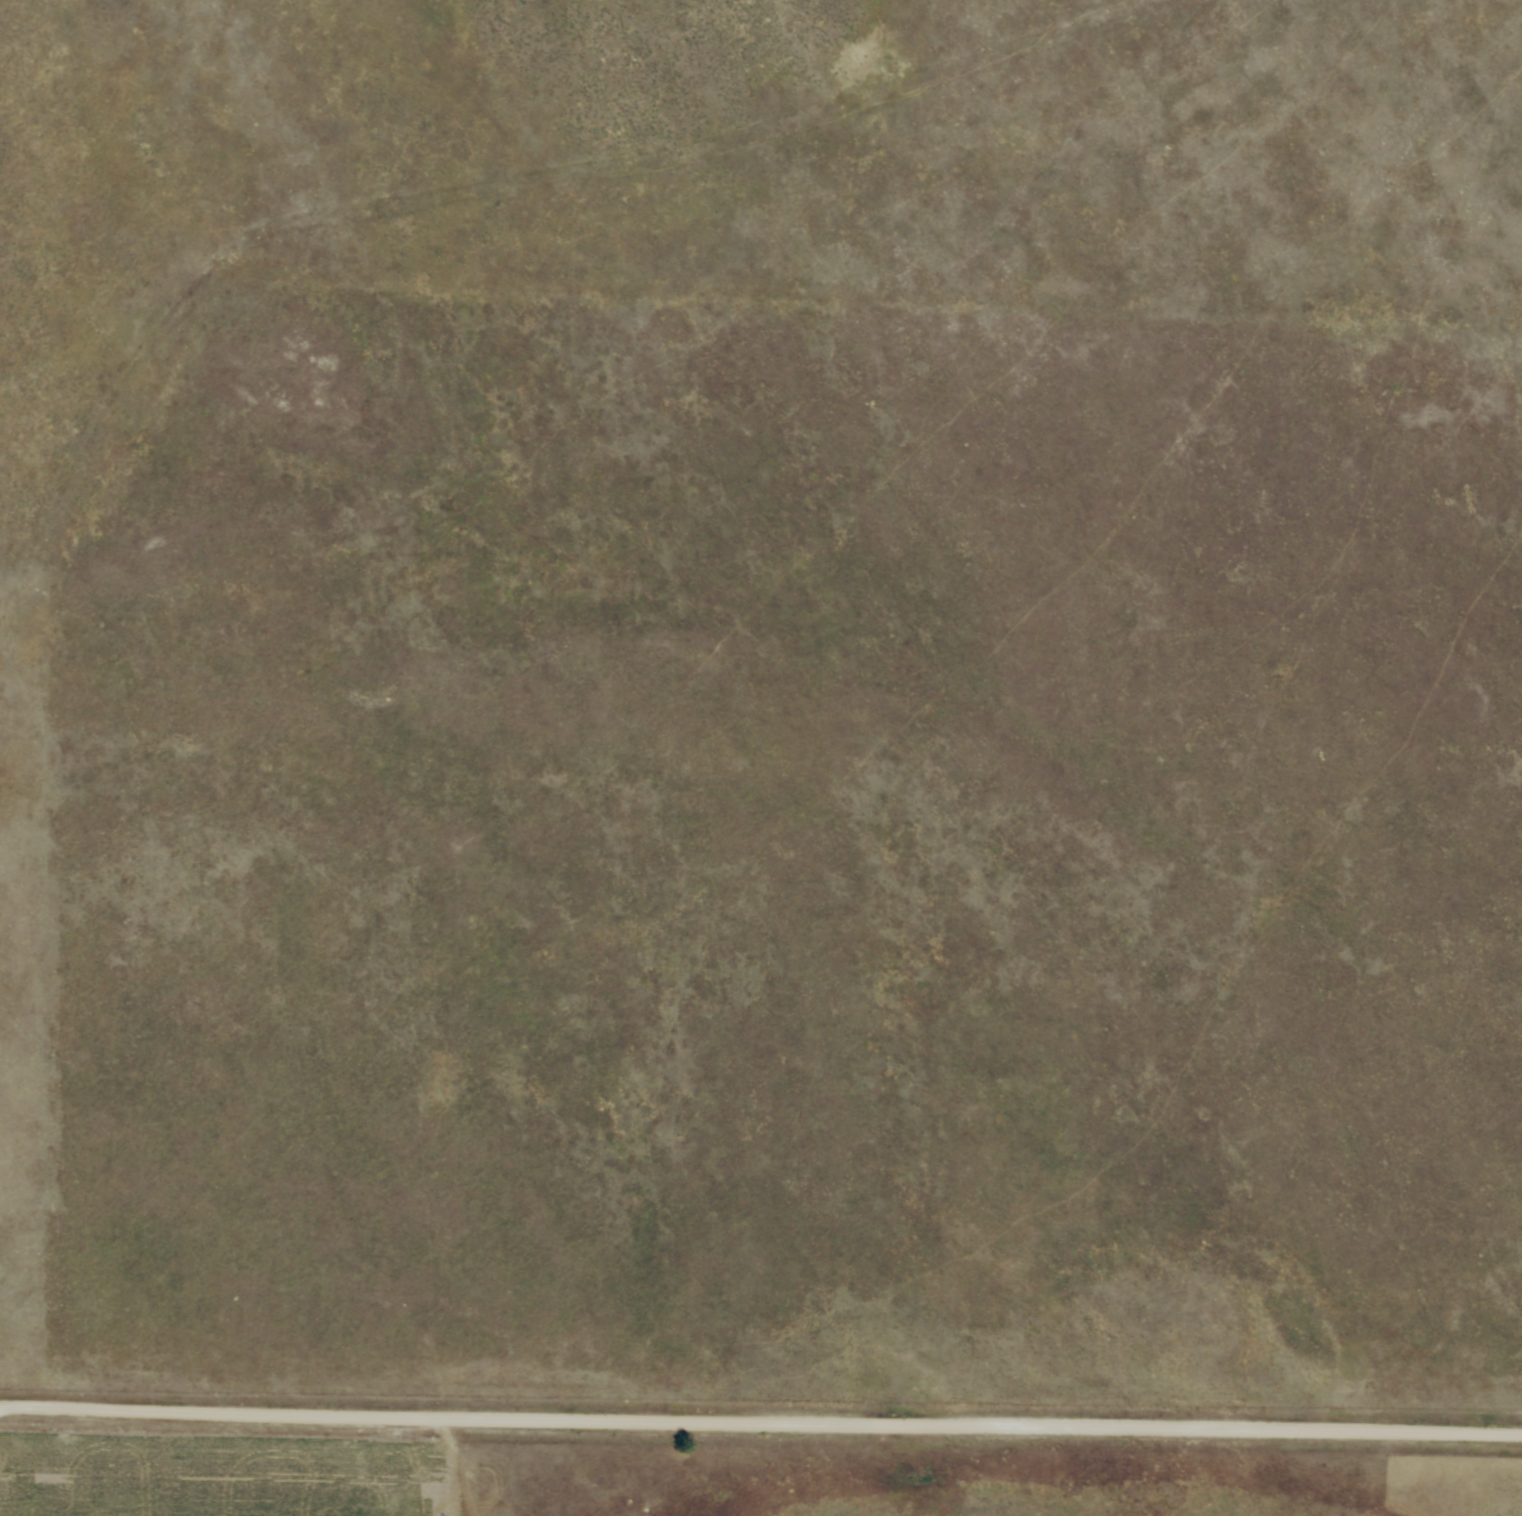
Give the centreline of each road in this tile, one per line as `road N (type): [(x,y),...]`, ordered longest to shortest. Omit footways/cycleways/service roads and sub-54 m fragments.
road 1 (tertiary): [(0,1410),(1521,1434)]

